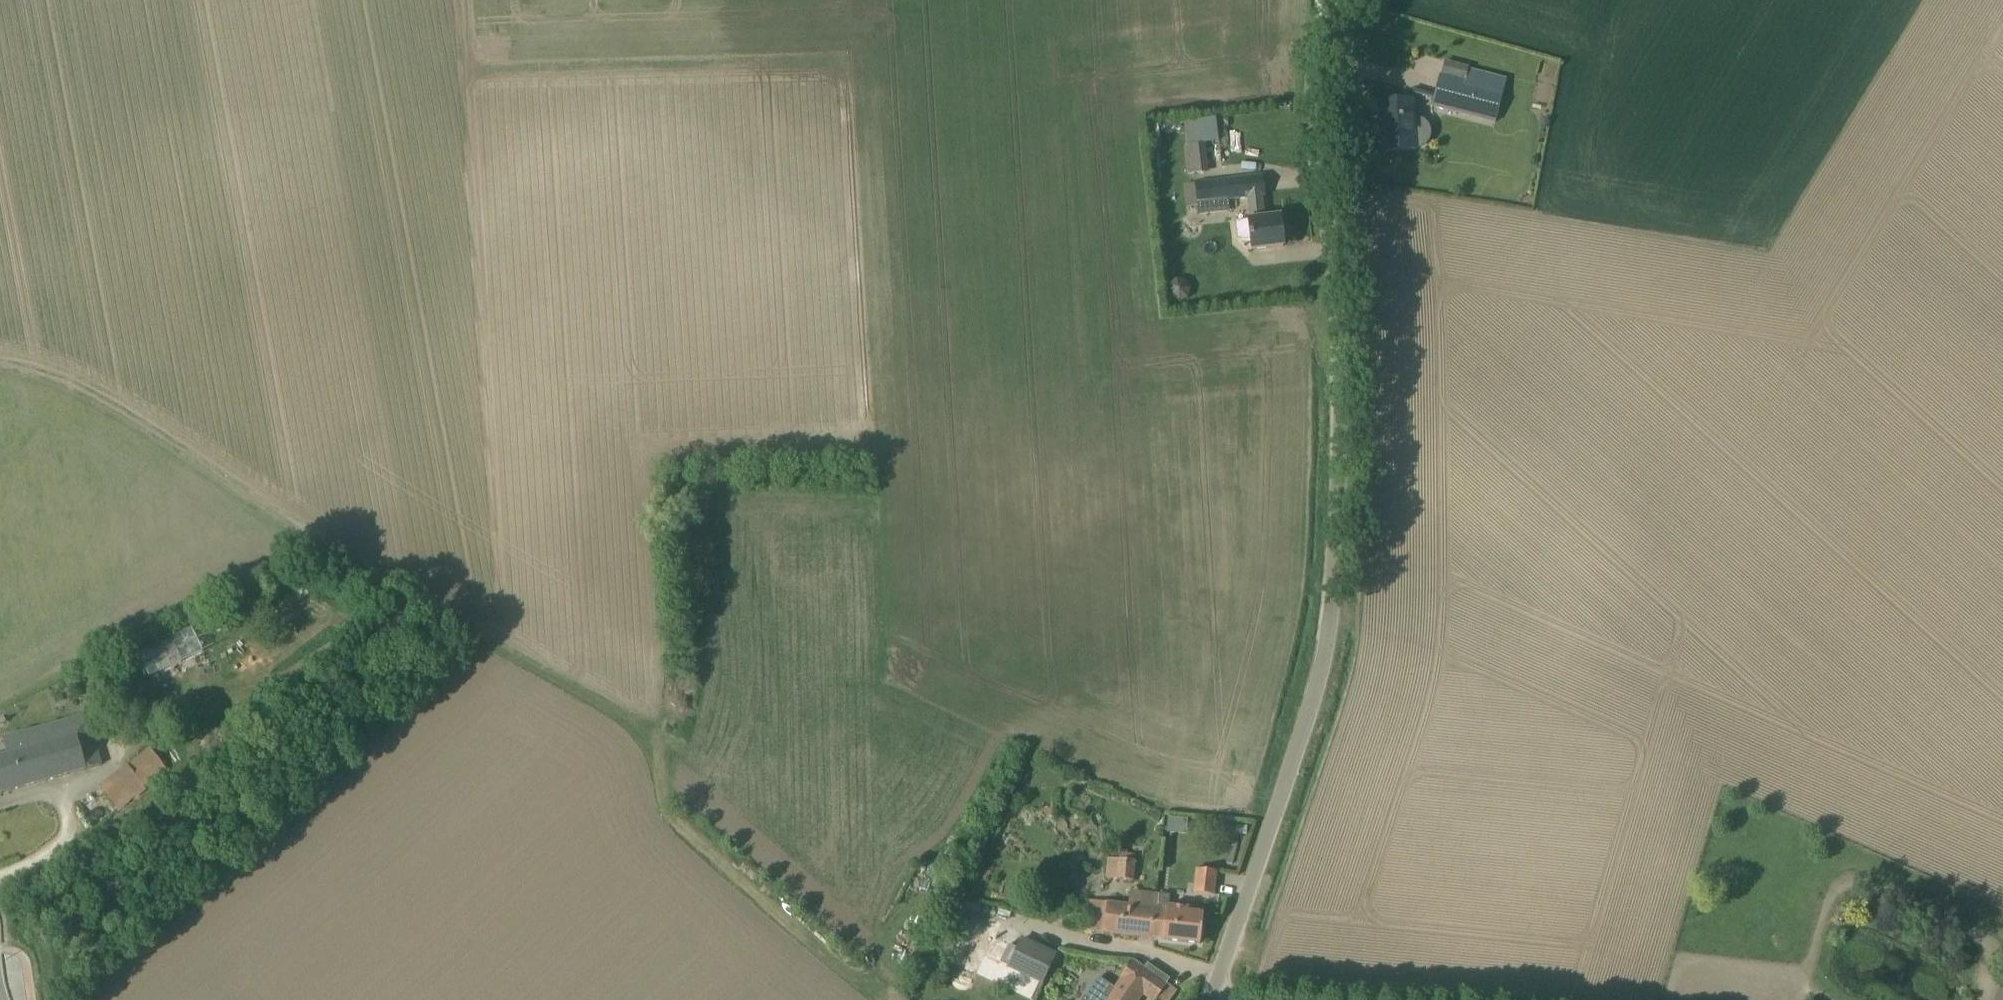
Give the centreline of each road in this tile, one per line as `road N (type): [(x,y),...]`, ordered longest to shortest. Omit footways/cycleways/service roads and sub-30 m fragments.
road 1 (unclassified): [(1214,995),(1310,714),(1343,545),(1348,442),(1315,81),(1323,29),(1343,0)]

